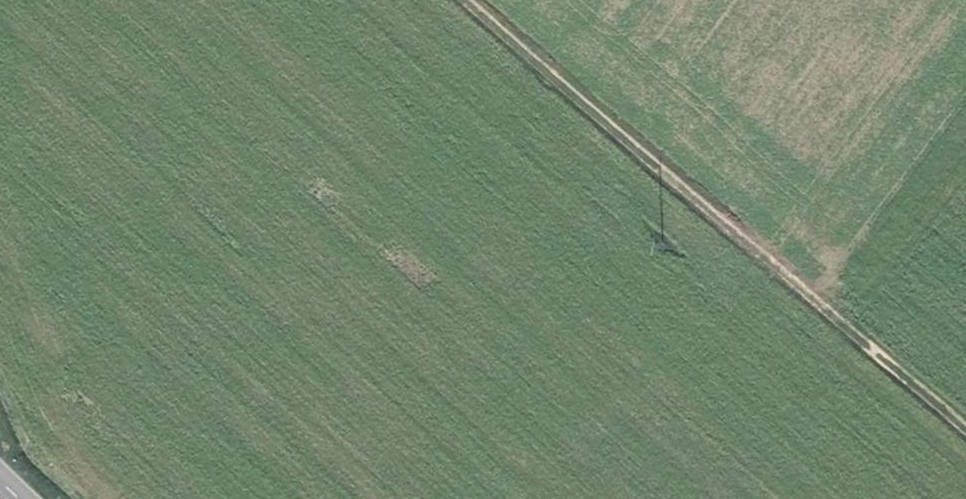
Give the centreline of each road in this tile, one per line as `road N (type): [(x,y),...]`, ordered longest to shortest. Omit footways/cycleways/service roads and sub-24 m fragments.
road 1 (track): [(466,0),(965,433)]

